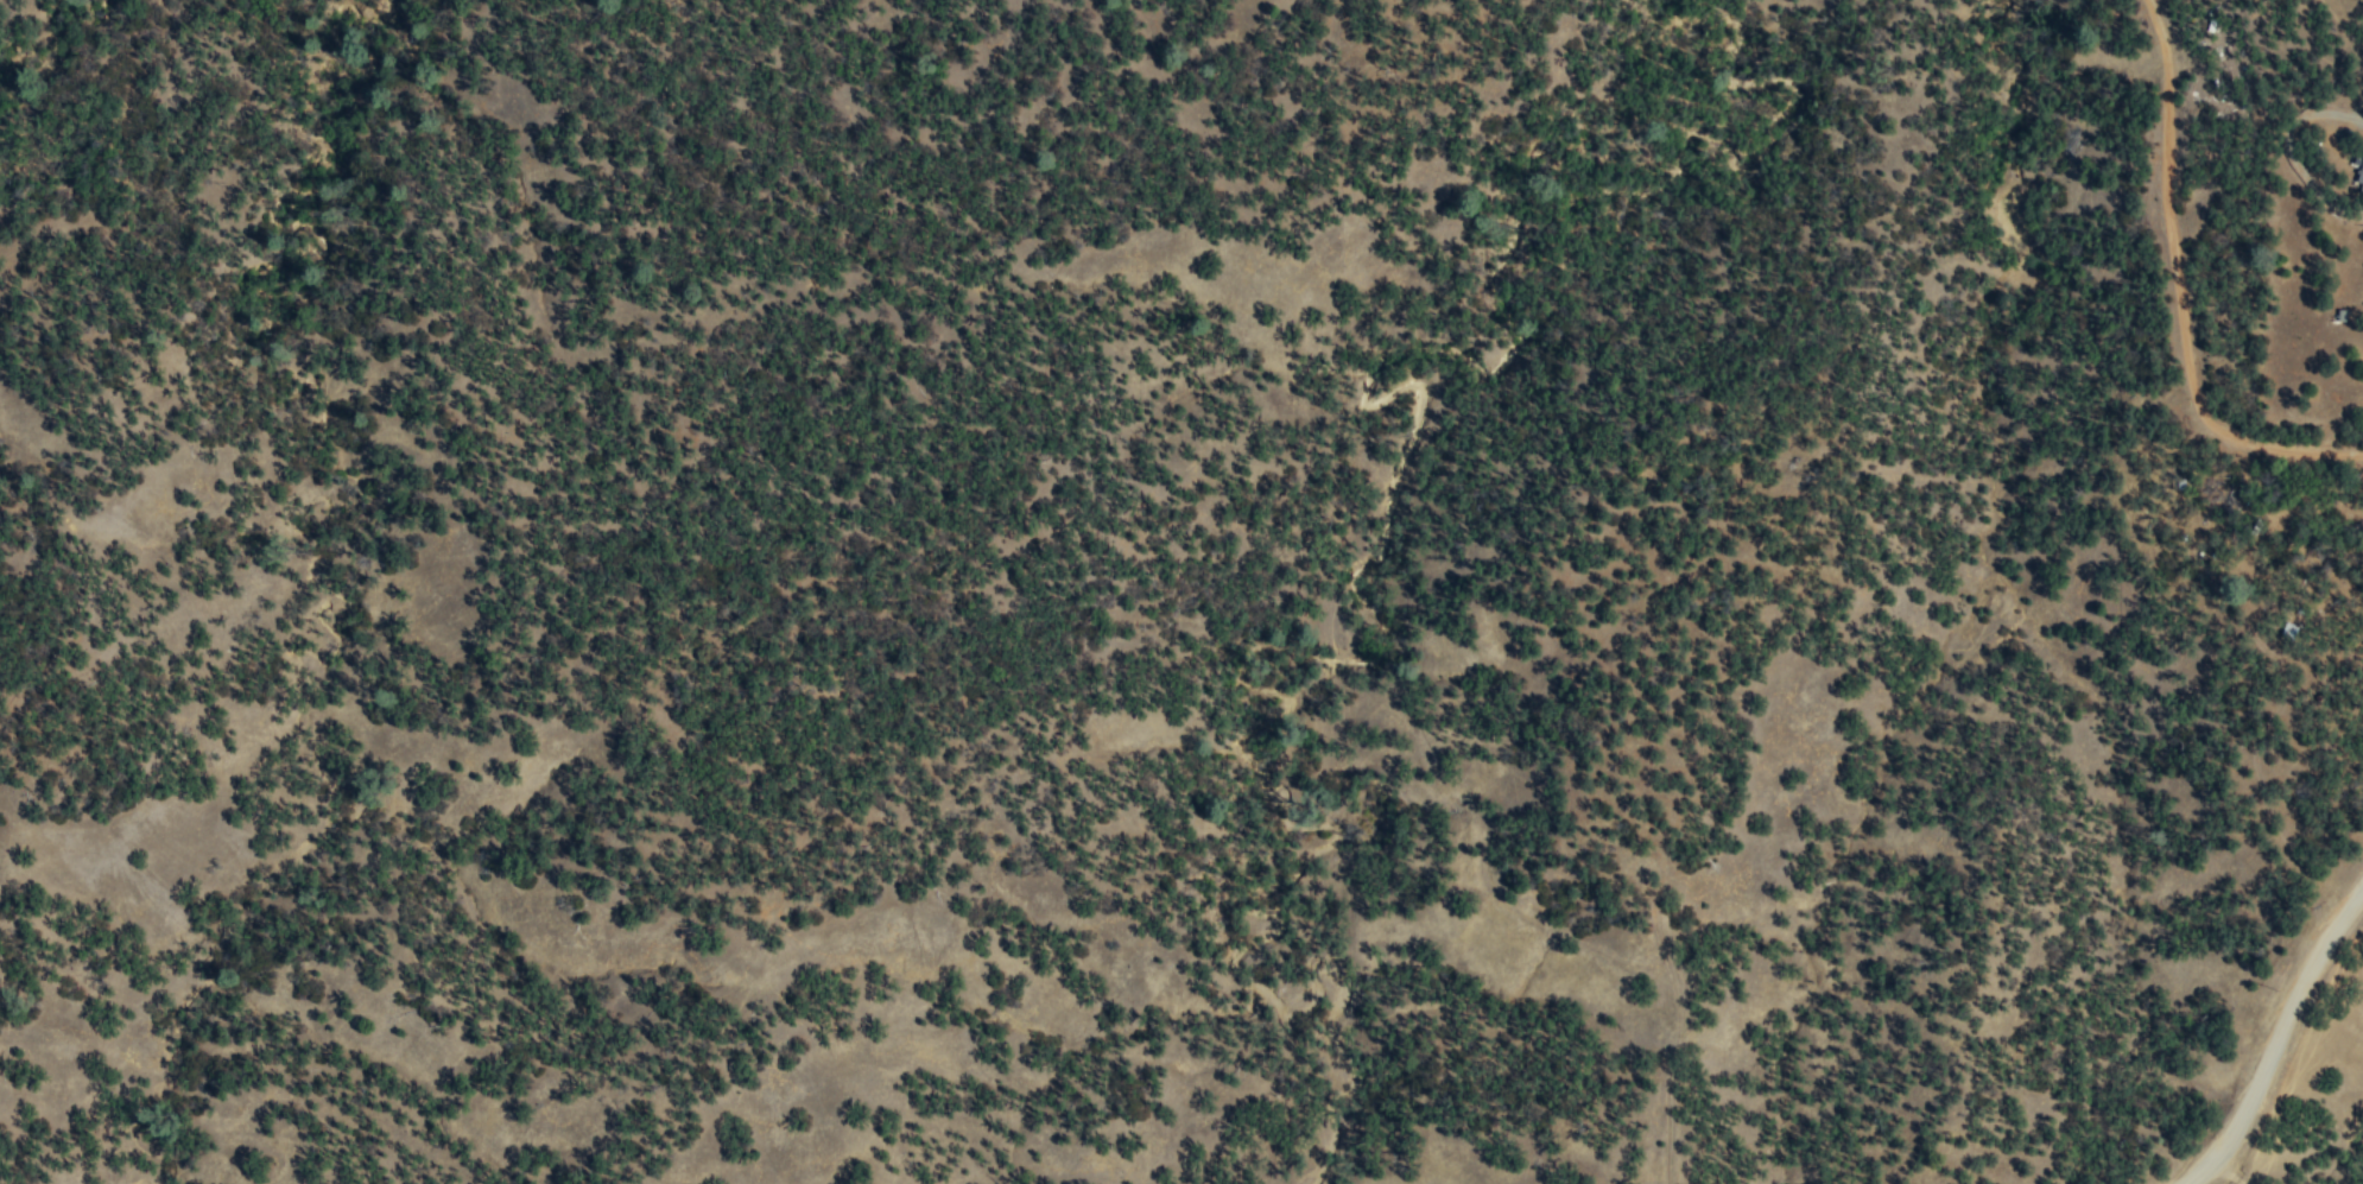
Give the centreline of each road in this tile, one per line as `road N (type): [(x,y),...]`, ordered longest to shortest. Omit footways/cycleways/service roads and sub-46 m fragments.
road 1 (residential): [(2362,454),(2266,447),(2234,435),(2211,411),(2185,284),(2177,71),(2156,0)]
road 2 (track): [(1672,1183),(1671,1083),(1686,1003),(1656,914),(1666,846)]
road 3 (residential): [(2200,1183),(2242,1138),(2301,1000),(2362,903)]

